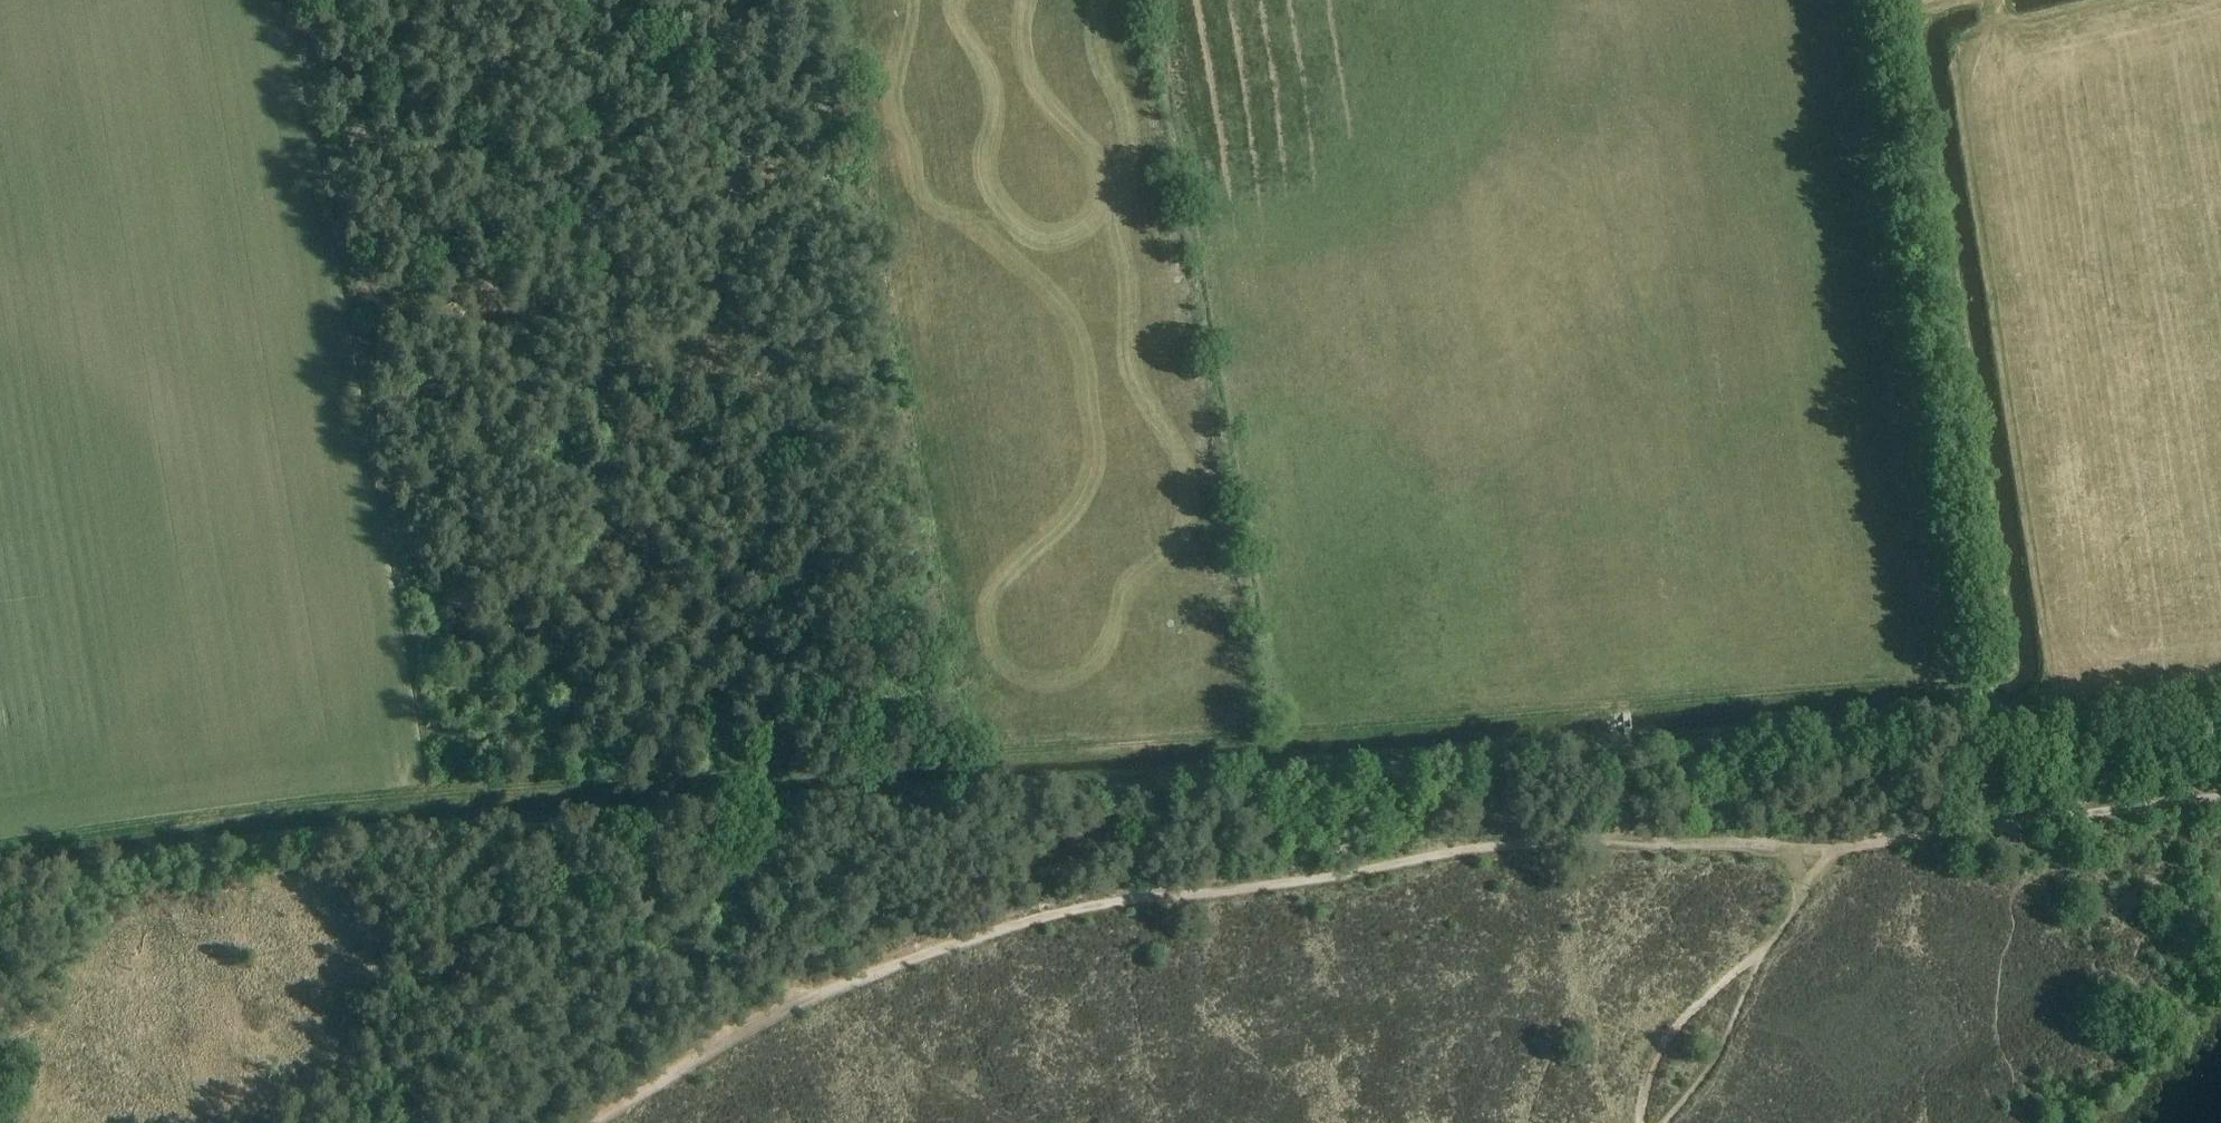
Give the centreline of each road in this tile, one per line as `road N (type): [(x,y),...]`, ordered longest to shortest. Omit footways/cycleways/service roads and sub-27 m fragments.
road 1 (track): [(797,1005),(1035,920),(1122,901),(1285,884),(1500,846),(1589,841),(1829,850),(1987,827)]
road 2 (track): [(1829,850),(1761,952),(1715,1062),(1665,1122)]
road 3 (track): [(1987,827),(2220,798)]
road 4 (track): [(595,1122),(797,1005)]
road 5 (track): [(1761,952),(1664,1044),(1641,1122)]

